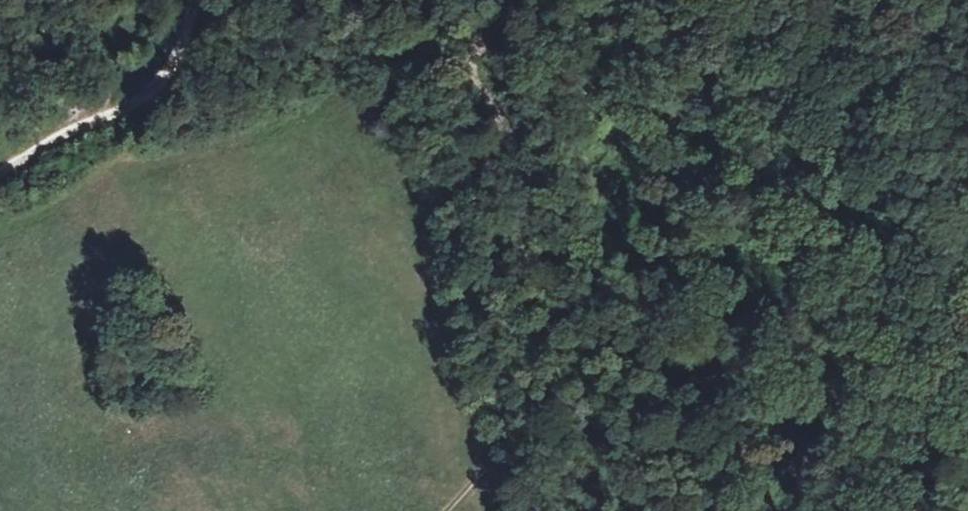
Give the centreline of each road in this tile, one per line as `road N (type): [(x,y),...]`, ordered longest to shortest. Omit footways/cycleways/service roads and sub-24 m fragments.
road 1 (track): [(195,0),(179,56),(141,109),(37,148),(0,175)]

